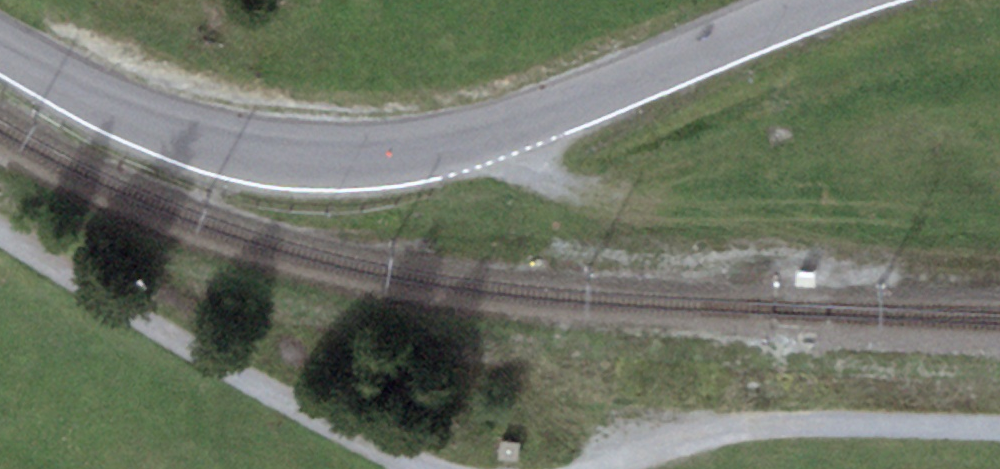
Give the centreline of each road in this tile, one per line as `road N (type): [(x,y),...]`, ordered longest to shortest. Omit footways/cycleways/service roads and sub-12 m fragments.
road 1 (secondary): [(823,0),(512,125),(353,157),(259,150),(163,125),(0,45)]
road 2 (track): [(427,468),(371,449),(0,234)]
road 3 (track): [(999,431),(799,426),(678,439),(599,468)]

